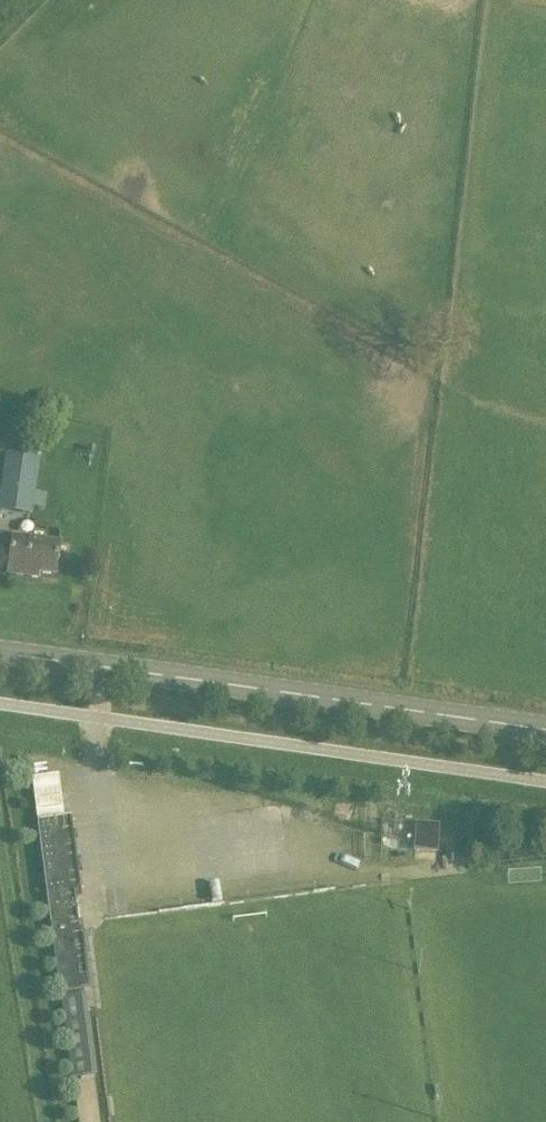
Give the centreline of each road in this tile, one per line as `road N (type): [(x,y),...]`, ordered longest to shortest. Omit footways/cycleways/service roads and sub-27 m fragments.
road 1 (secondary): [(545,731),(0,657)]

